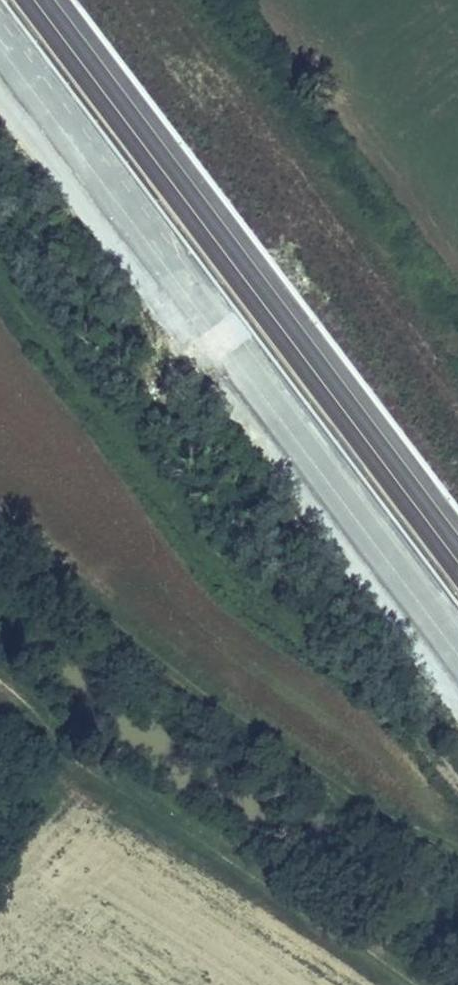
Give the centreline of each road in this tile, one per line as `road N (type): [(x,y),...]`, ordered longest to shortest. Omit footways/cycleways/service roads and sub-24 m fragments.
road 1 (motorway): [(0,35),(457,640)]
road 2 (motorway): [(457,557),(36,0)]
road 3 (track): [(431,984),(79,751),(0,679)]

